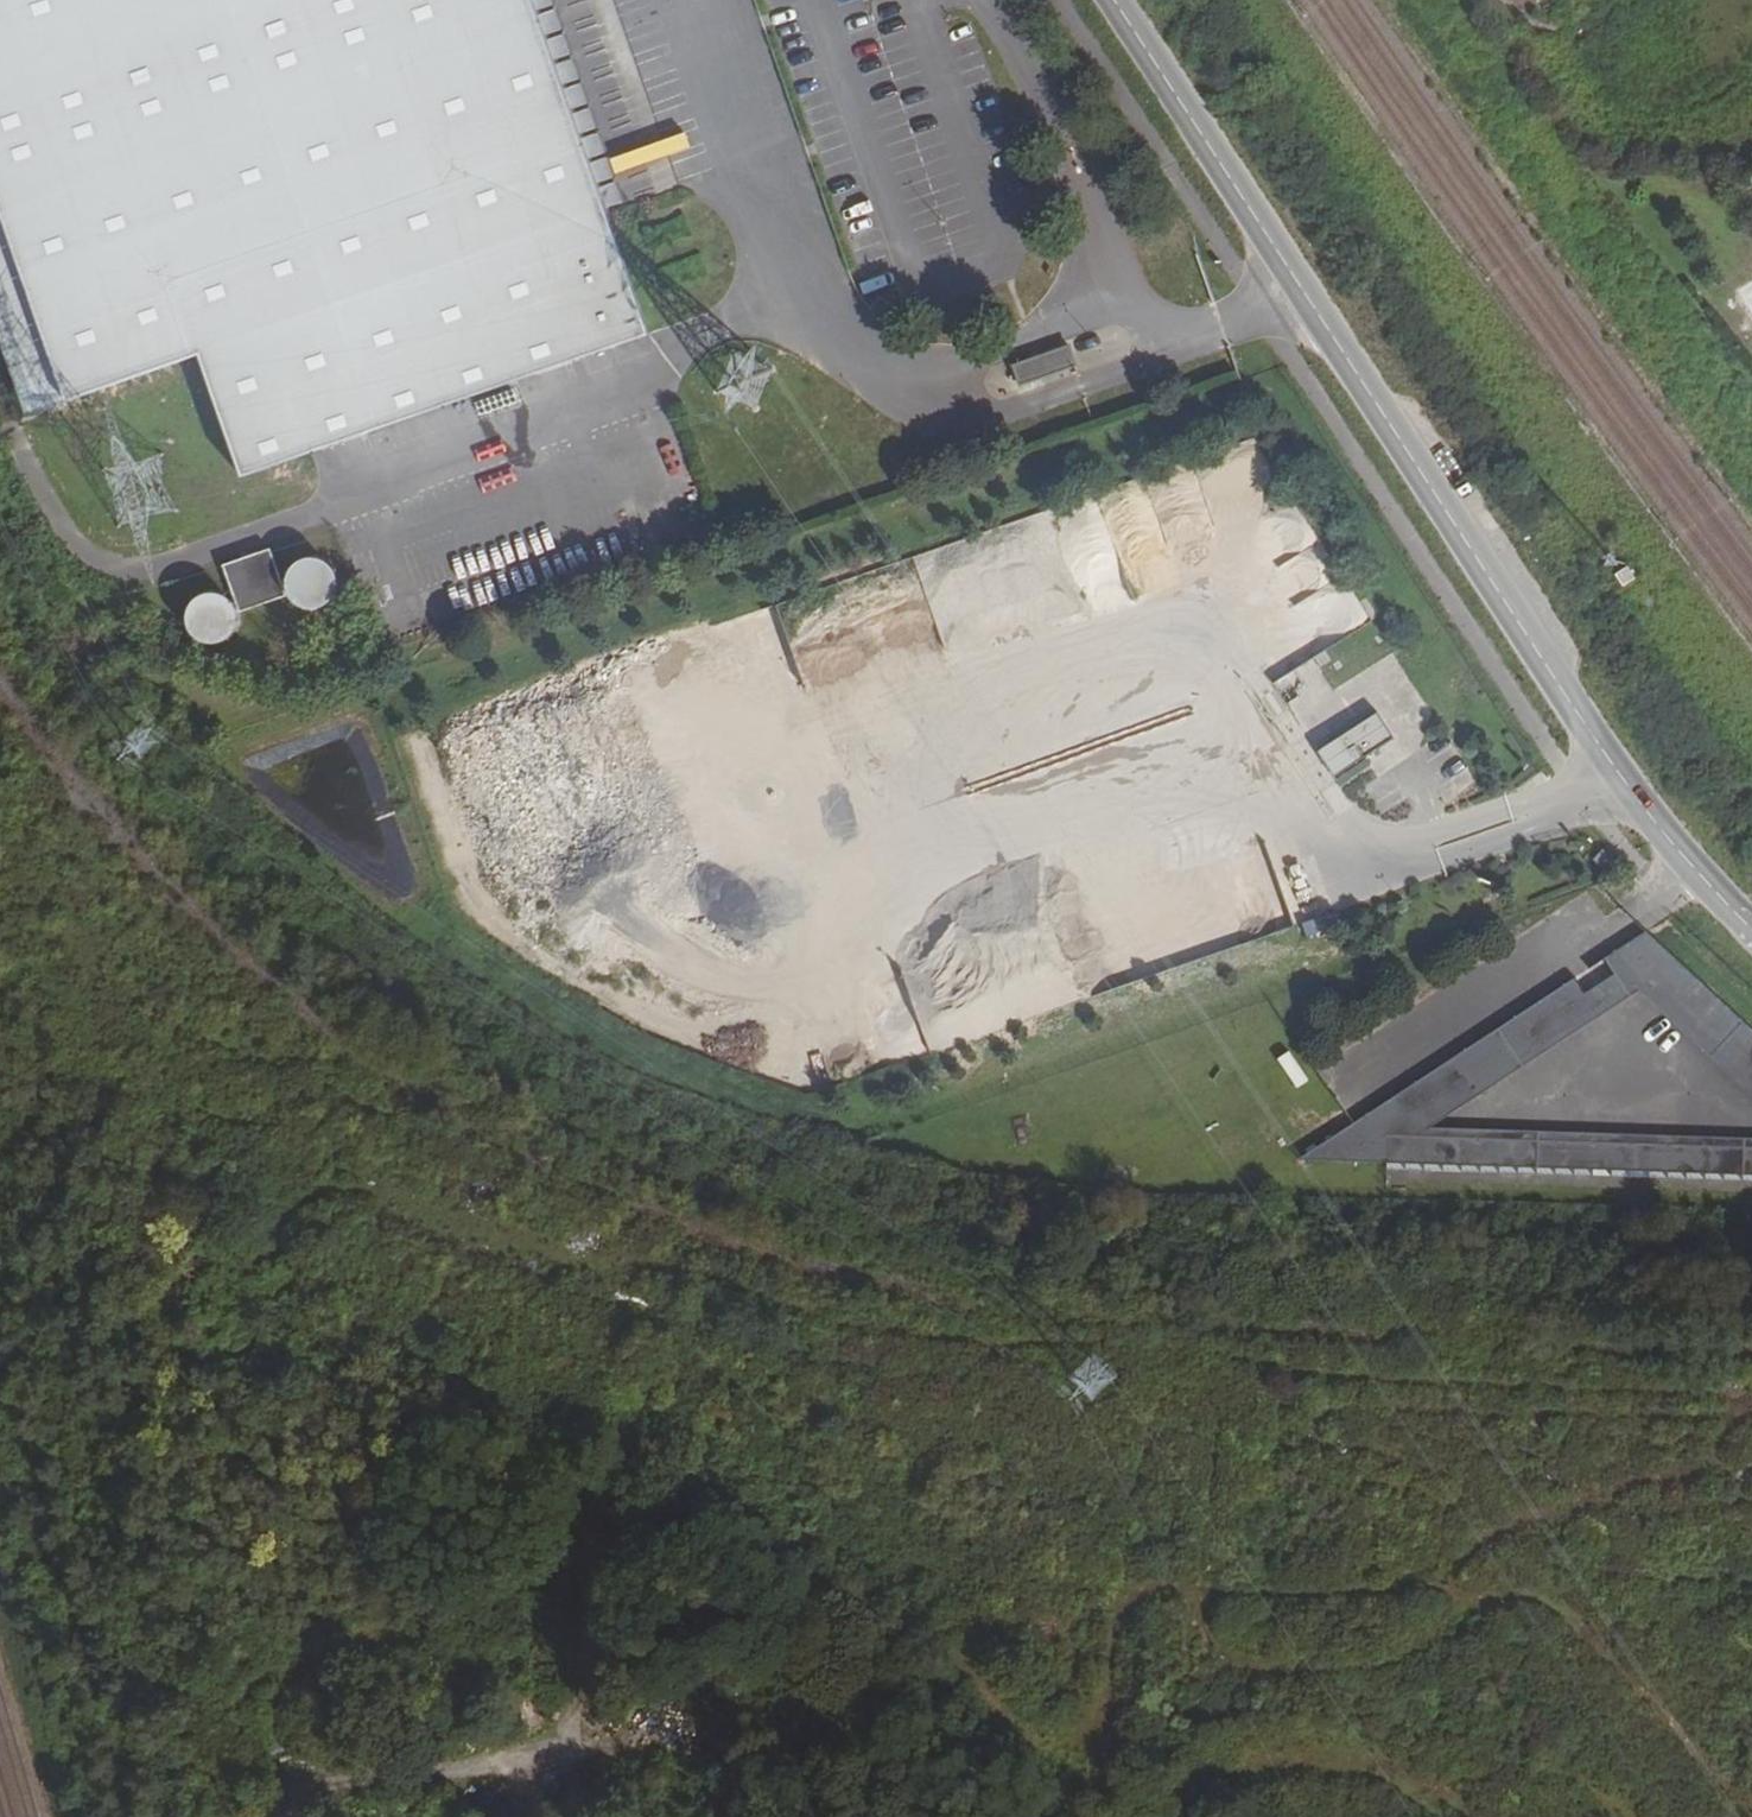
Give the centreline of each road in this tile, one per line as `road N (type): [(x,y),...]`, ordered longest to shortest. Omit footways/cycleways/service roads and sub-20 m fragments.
road 1 (unclassified): [(1115,0),(1610,766),(1686,863),(1751,928)]

